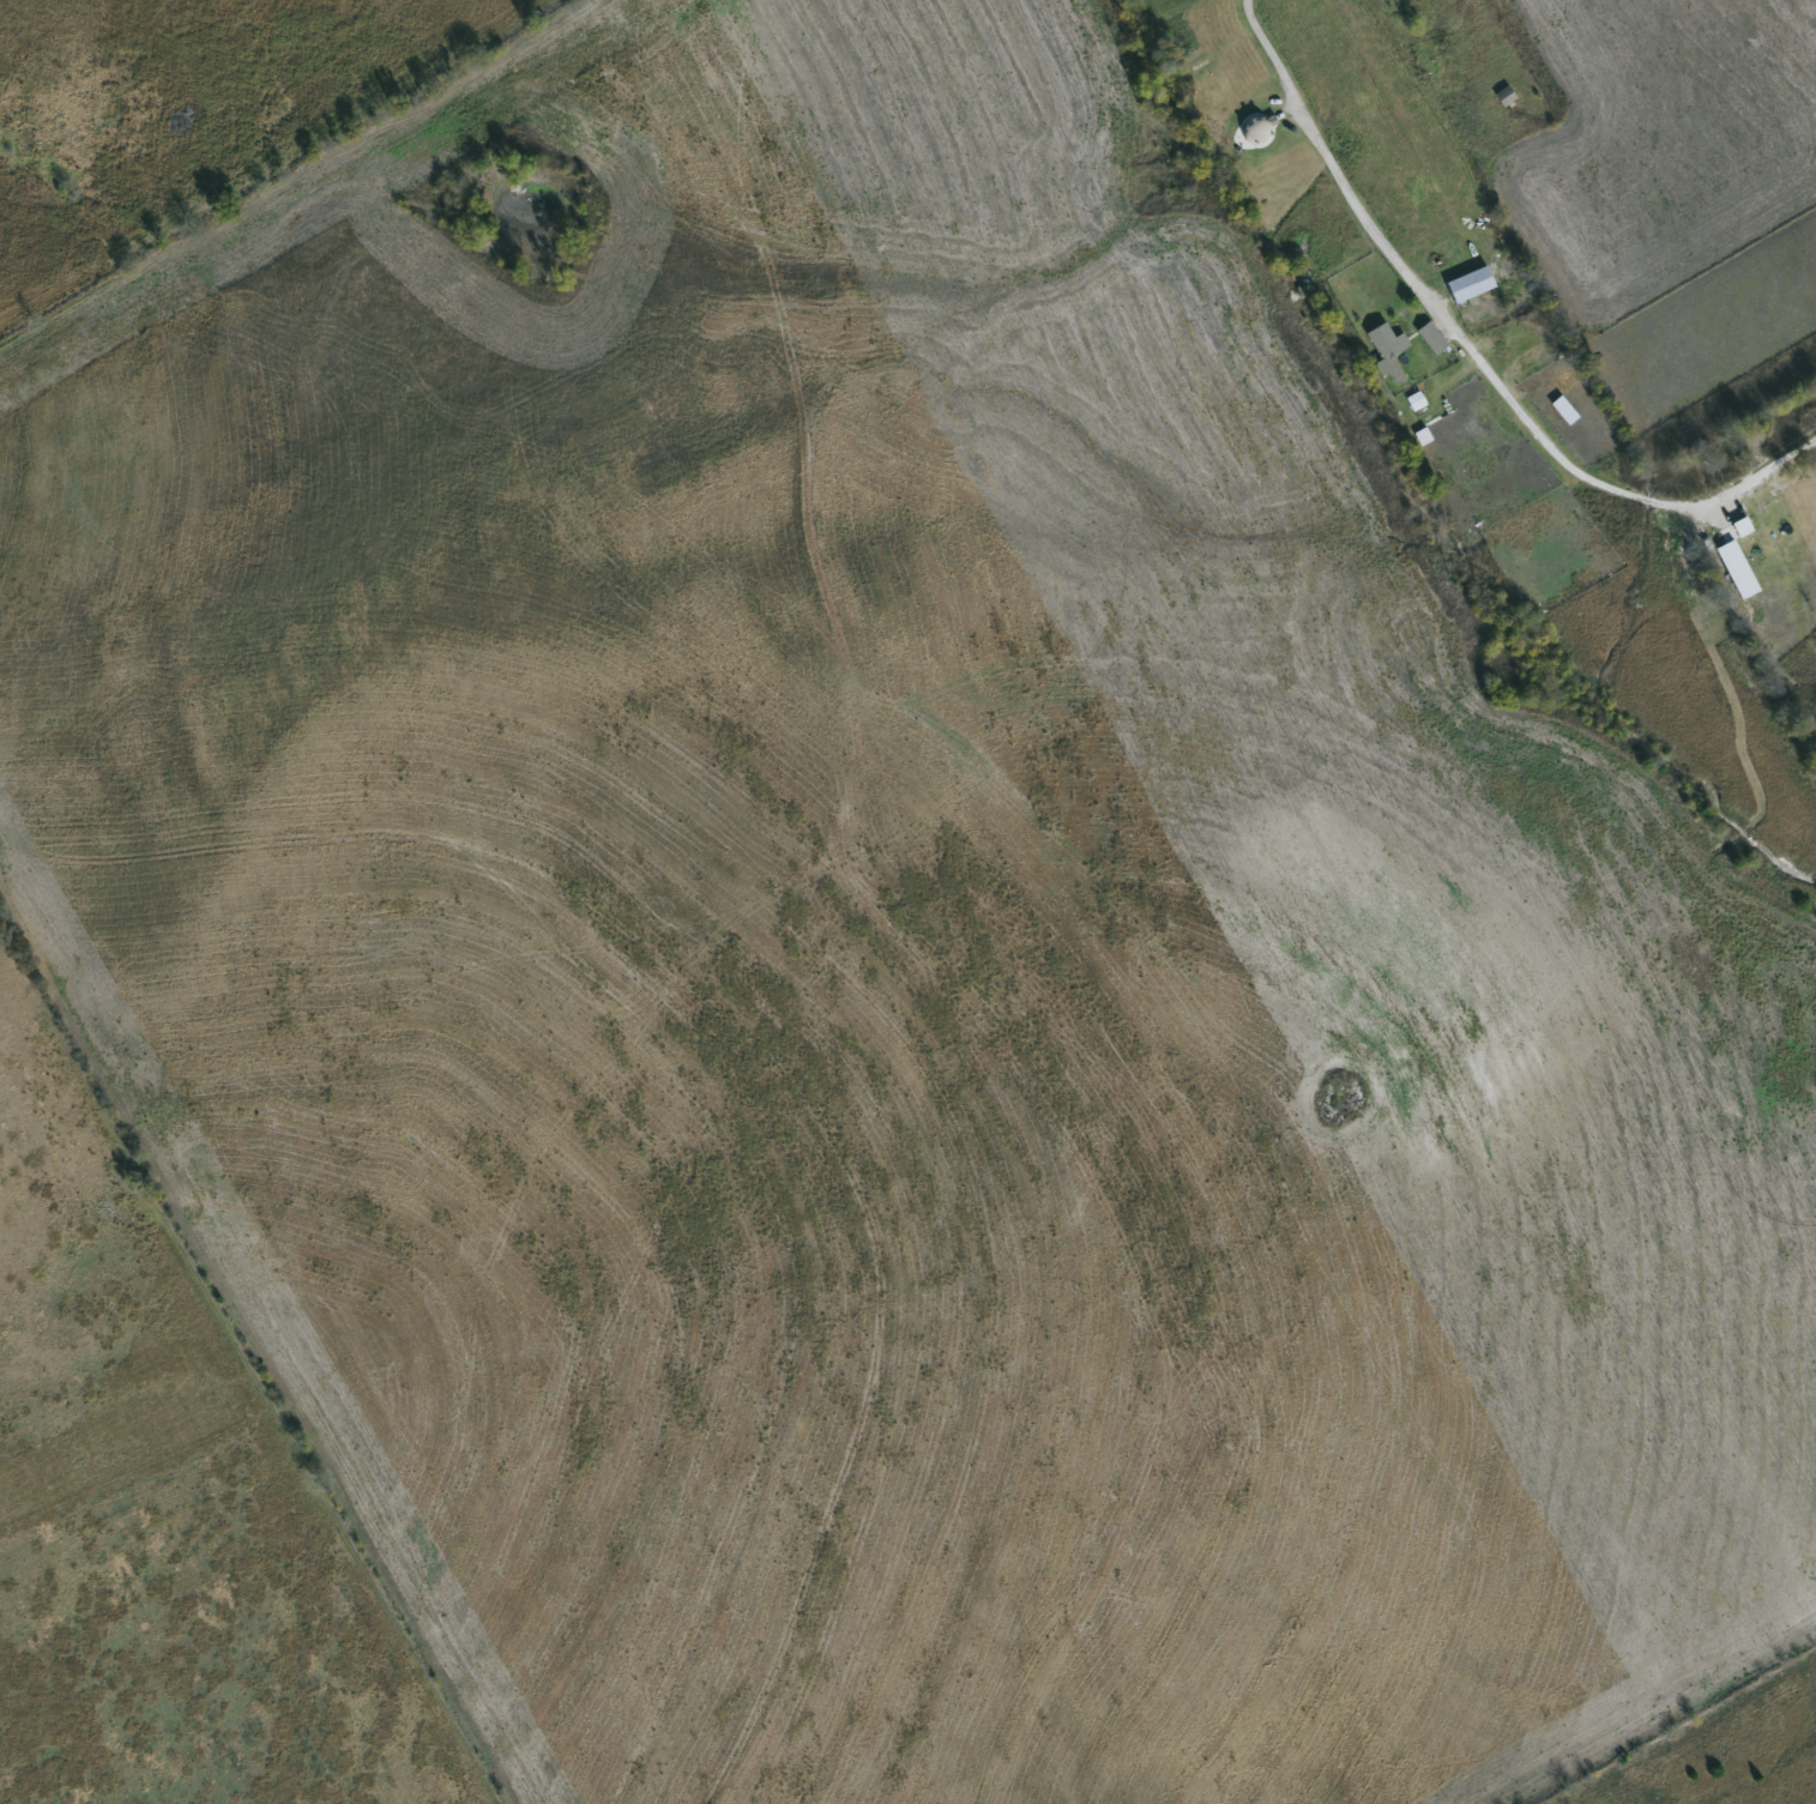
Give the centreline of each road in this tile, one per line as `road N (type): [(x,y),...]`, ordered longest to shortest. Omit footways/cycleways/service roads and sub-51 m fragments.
road 1 (residential): [(1815,450),(1745,494),(1677,507),(1624,493),(1571,461),(1447,312)]
road 2 (residential): [(1447,312),(1364,207),(1254,0)]

